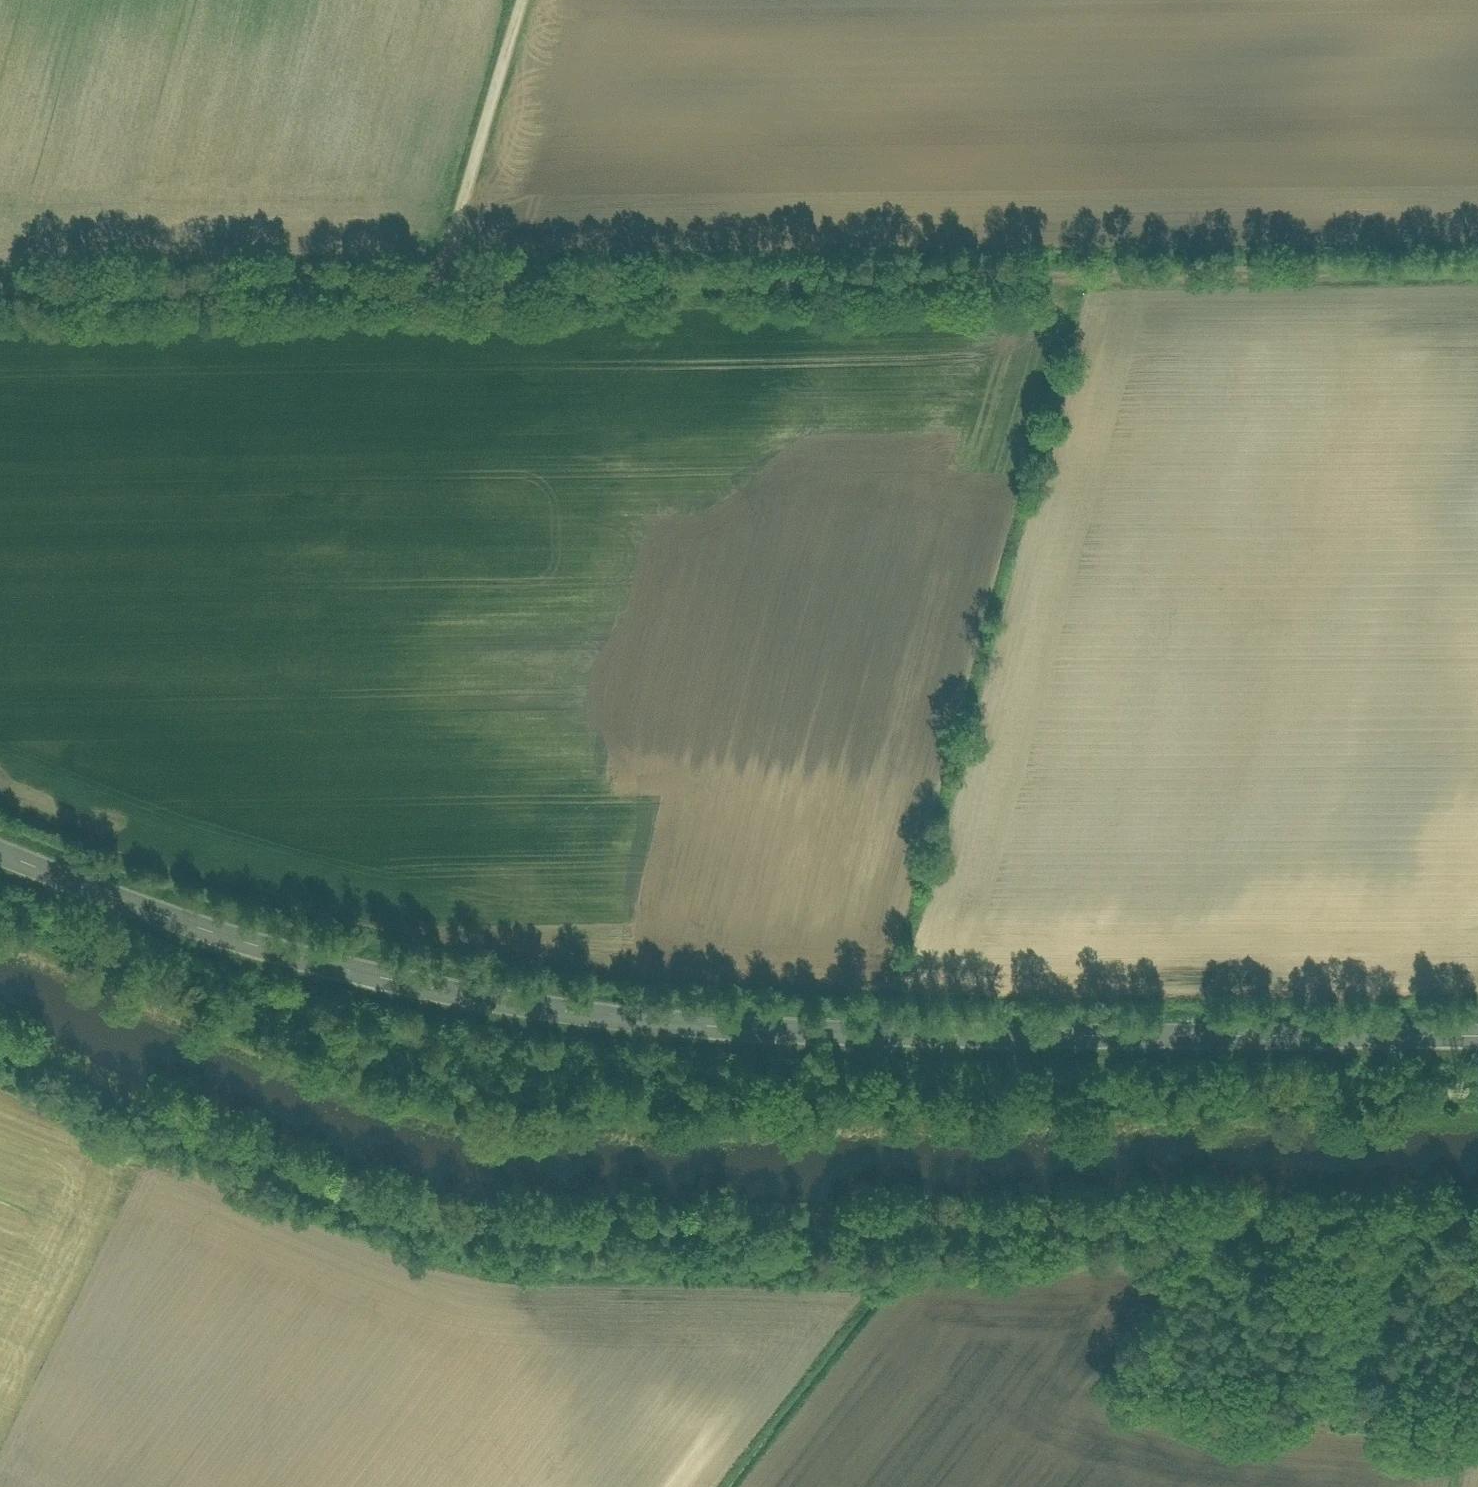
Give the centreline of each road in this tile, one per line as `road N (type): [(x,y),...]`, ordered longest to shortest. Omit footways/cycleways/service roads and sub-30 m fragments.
road 1 (tertiary): [(1477,1034),(794,1030),(561,1010),(285,952),(0,850)]
road 2 (track): [(1477,261),(425,283)]
road 3 (track): [(425,283),(0,291)]
road 4 (track): [(425,283),(506,0)]

